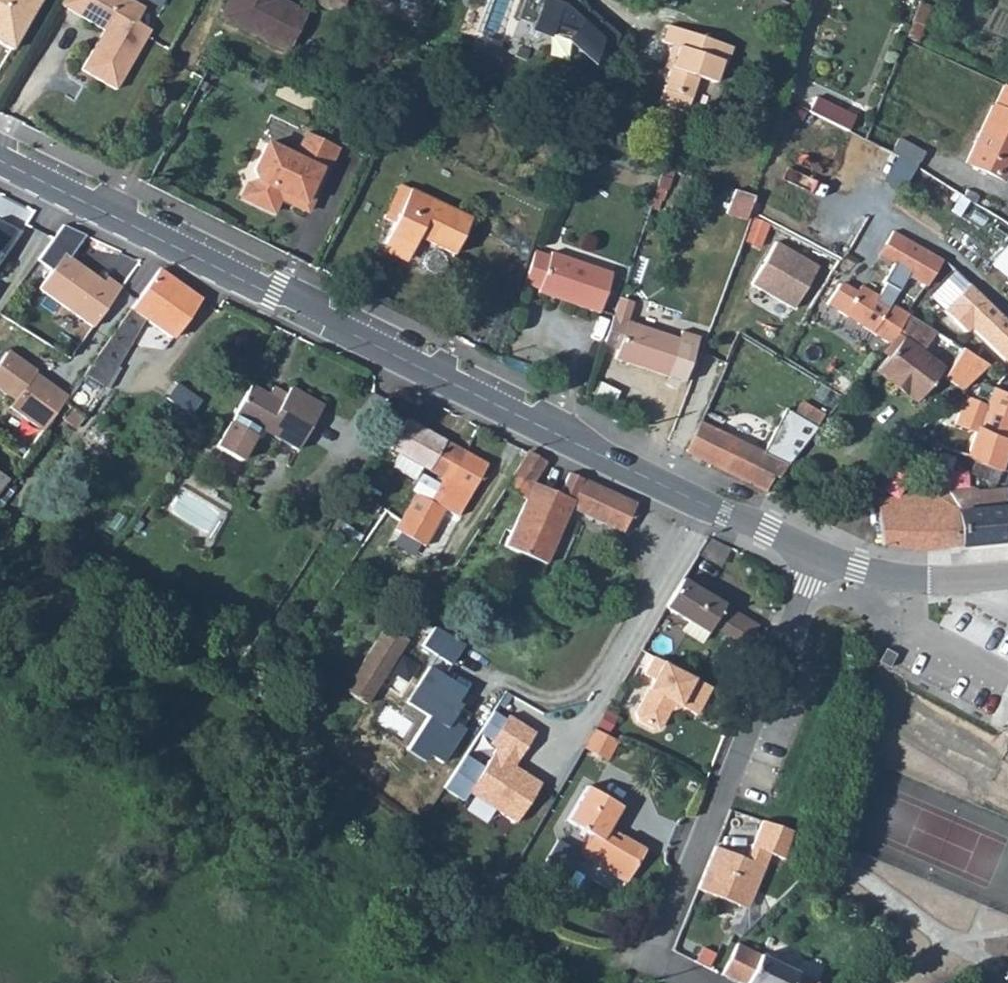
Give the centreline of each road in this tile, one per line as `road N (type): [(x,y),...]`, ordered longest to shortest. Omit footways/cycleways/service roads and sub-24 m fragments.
road 1 (tertiary): [(815,556),(0,157)]
road 2 (track): [(652,963),(559,952),(281,748),(0,584)]
road 3 (residential): [(702,982),(652,963),(815,556)]
road 4 (tertiary): [(1007,571),(904,576),(815,556)]

